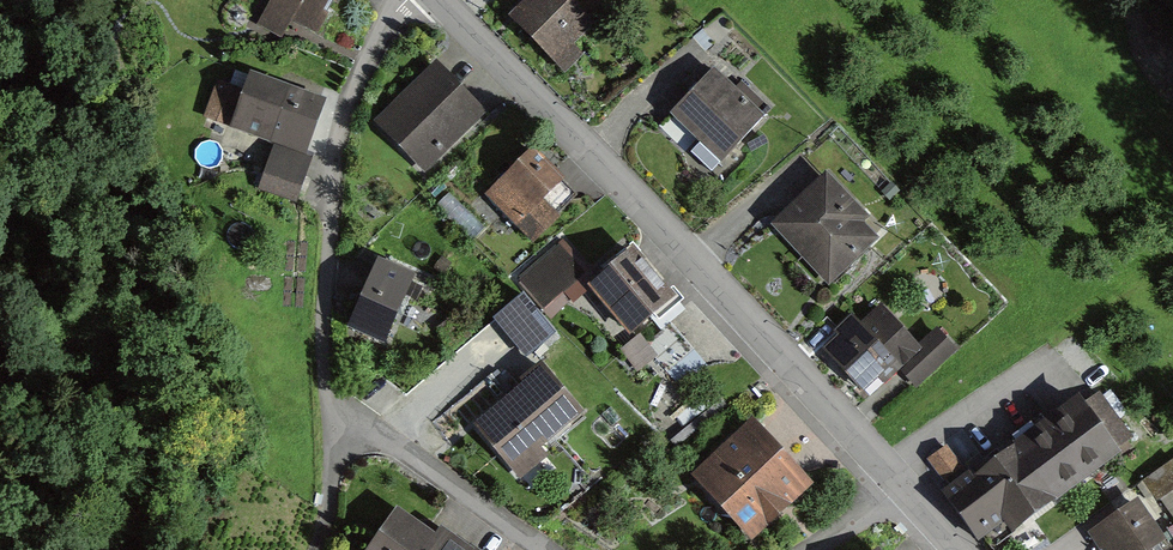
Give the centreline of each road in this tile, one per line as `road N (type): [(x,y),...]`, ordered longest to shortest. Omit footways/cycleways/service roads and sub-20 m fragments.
road 1 (unclassified): [(436,0),(906,489)]
road 2 (residential): [(538,549),(325,402),(337,136),(405,0)]

